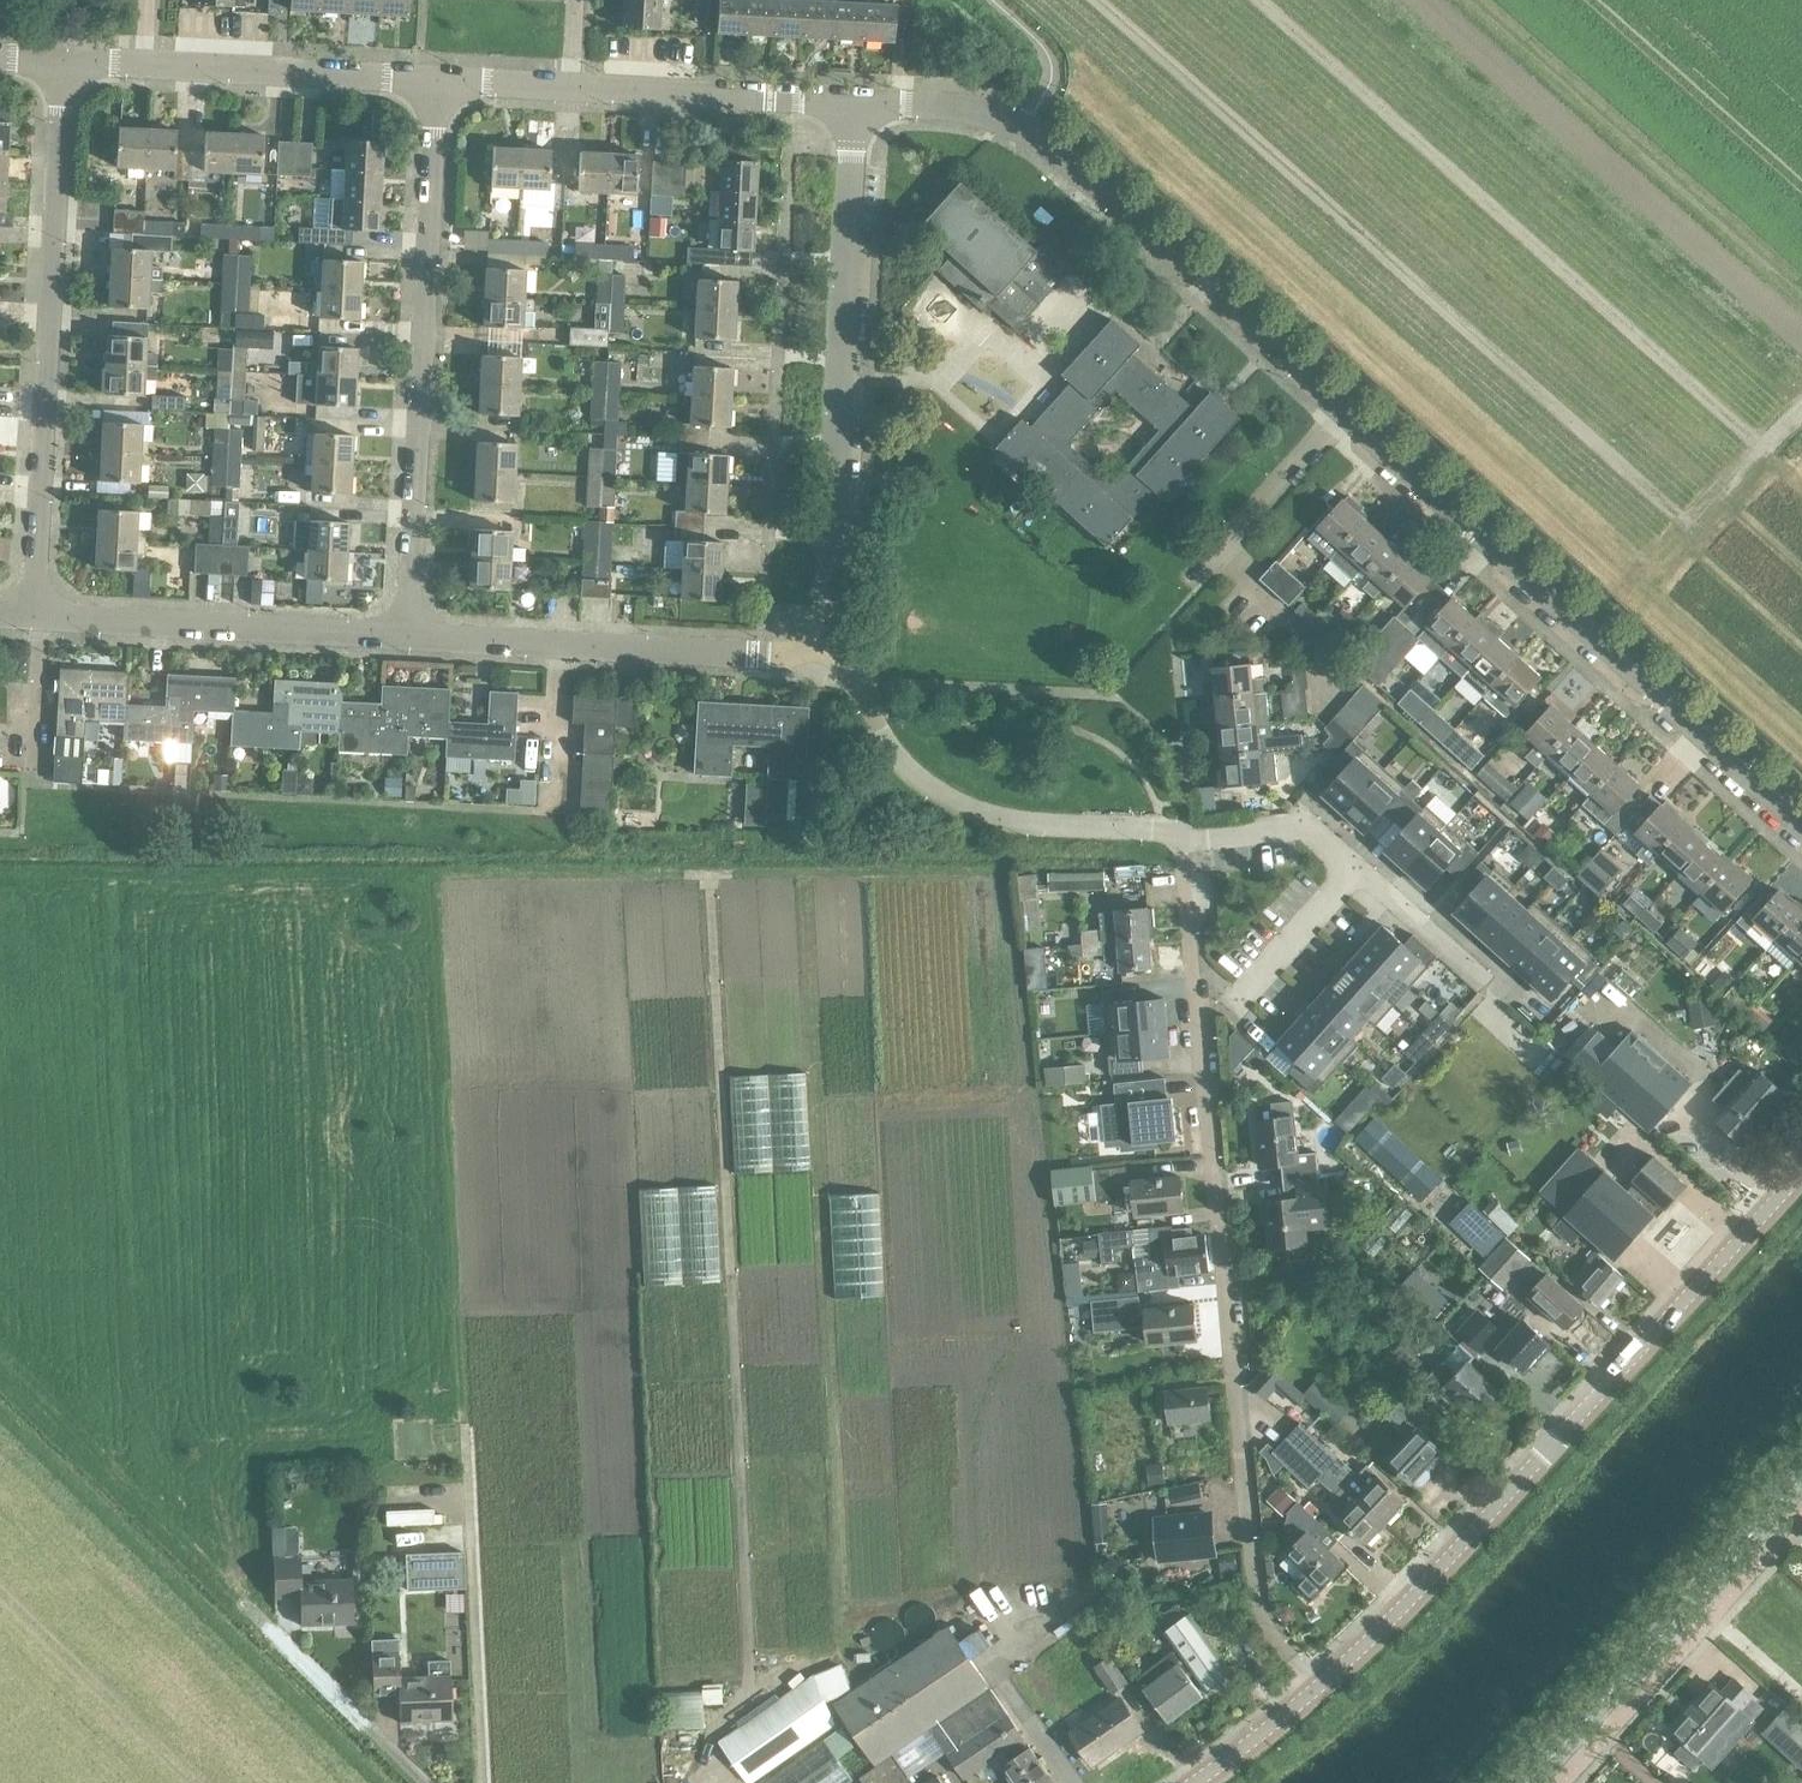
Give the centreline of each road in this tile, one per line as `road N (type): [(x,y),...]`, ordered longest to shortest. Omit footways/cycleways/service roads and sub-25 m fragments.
road 1 (track): [(691,1782),(714,1736),(754,1691),(713,907)]
road 2 (track): [(482,1782),(440,887)]
road 3 (residential): [(1322,1683),(1260,1615),(1252,1570),(1184,863)]
road 4 (tertiary): [(1322,1683),(1420,1589),(1801,1175)]
road 5 (residential): [(814,642),(845,669),(913,774),(985,816),(1182,839),(1307,829),(1355,870)]
road 6 (residential): [(1801,824),(1348,409)]
road 7 (residential): [(1348,409),(1087,171),(1027,129),(957,107),(859,99)]
road 8 (residential): [(411,632),(435,79)]
road 9 (residential): [(38,611),(62,61)]
road 10 (residential): [(814,642),(829,615),(859,99)]
road 11 (residential): [(859,99),(435,79)]
road 12 (secondary): [(1528,1782),(1801,1480)]
road 13 (residential): [(814,642),(747,652),(411,632)]
road 14 (track): [(242,1600),(129,1482),(112,1256)]
road 15 (residential): [(411,632),(38,611)]
road 16 (residential): [(435,79),(62,61)]
road 17 (residential): [(427,1782),(242,1600)]
road 18 (residential): [(1214,559),(1348,409)]
road 19 (residential): [(1355,870),(1509,996)]
road 20 (residential): [(1355,870),(1237,1004)]
road 21 (tertiary): [(1195,1782),(1322,1683)]
road 22 (track): [(1801,1695),(1695,1602)]

